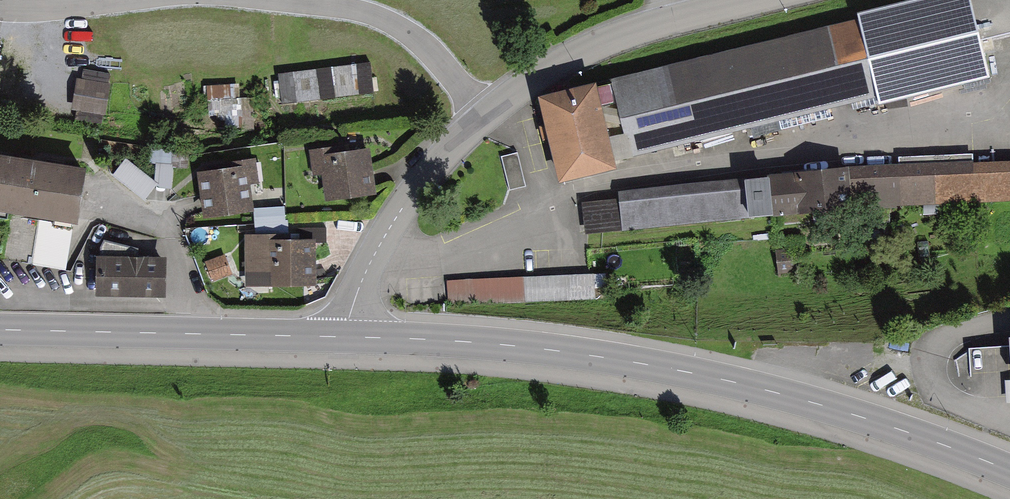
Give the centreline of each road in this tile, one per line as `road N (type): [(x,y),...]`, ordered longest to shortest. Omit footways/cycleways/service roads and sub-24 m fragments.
road 1 (secondary): [(1009,475),(802,401),(702,377),(479,342),(341,336)]
road 2 (residential): [(341,336),(404,206),(456,144),(528,86),(604,44),(749,0)]
road 3 (secondary): [(341,336),(0,330)]

